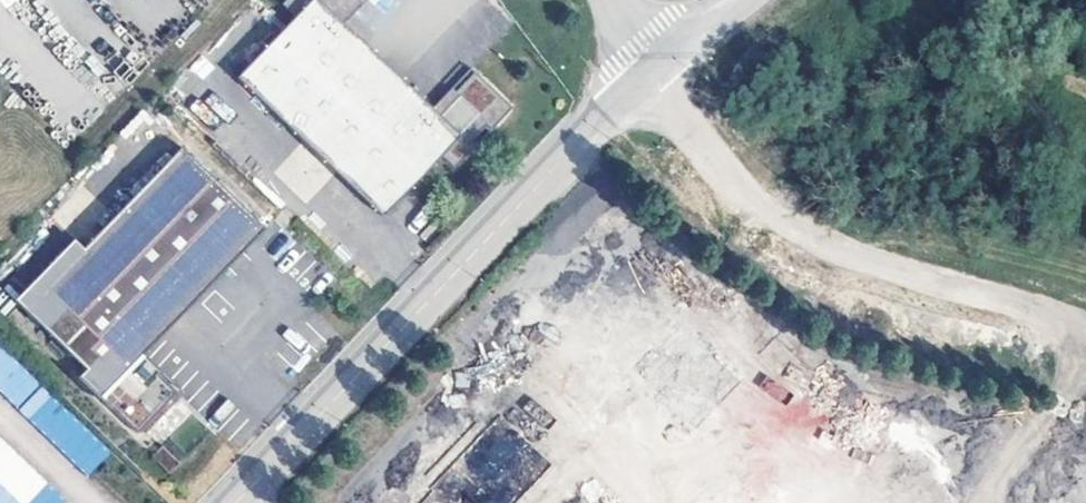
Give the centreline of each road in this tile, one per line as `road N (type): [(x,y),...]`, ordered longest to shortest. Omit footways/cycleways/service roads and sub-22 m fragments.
road 1 (unclassified): [(652,74),(236,502)]
road 2 (unclassified): [(1085,322),(808,238),(754,201),(652,74)]

